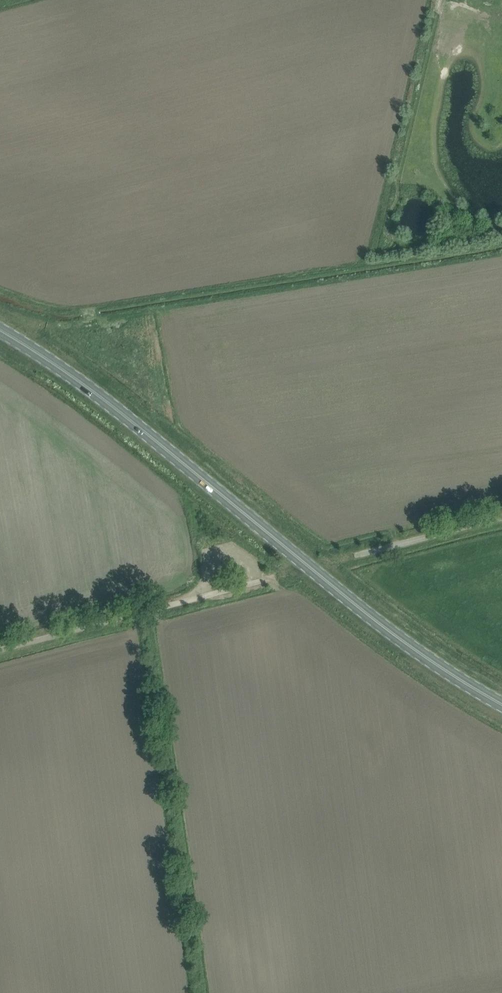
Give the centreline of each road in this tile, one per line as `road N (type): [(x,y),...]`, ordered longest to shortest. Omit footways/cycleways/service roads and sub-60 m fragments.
road 1 (secondary): [(501,705),(378,623),(106,401),(0,330)]
road 2 (track): [(196,992),(143,611)]
road 3 (unclassified): [(0,648),(275,577)]
road 4 (unclassified): [(348,558),(501,518)]

